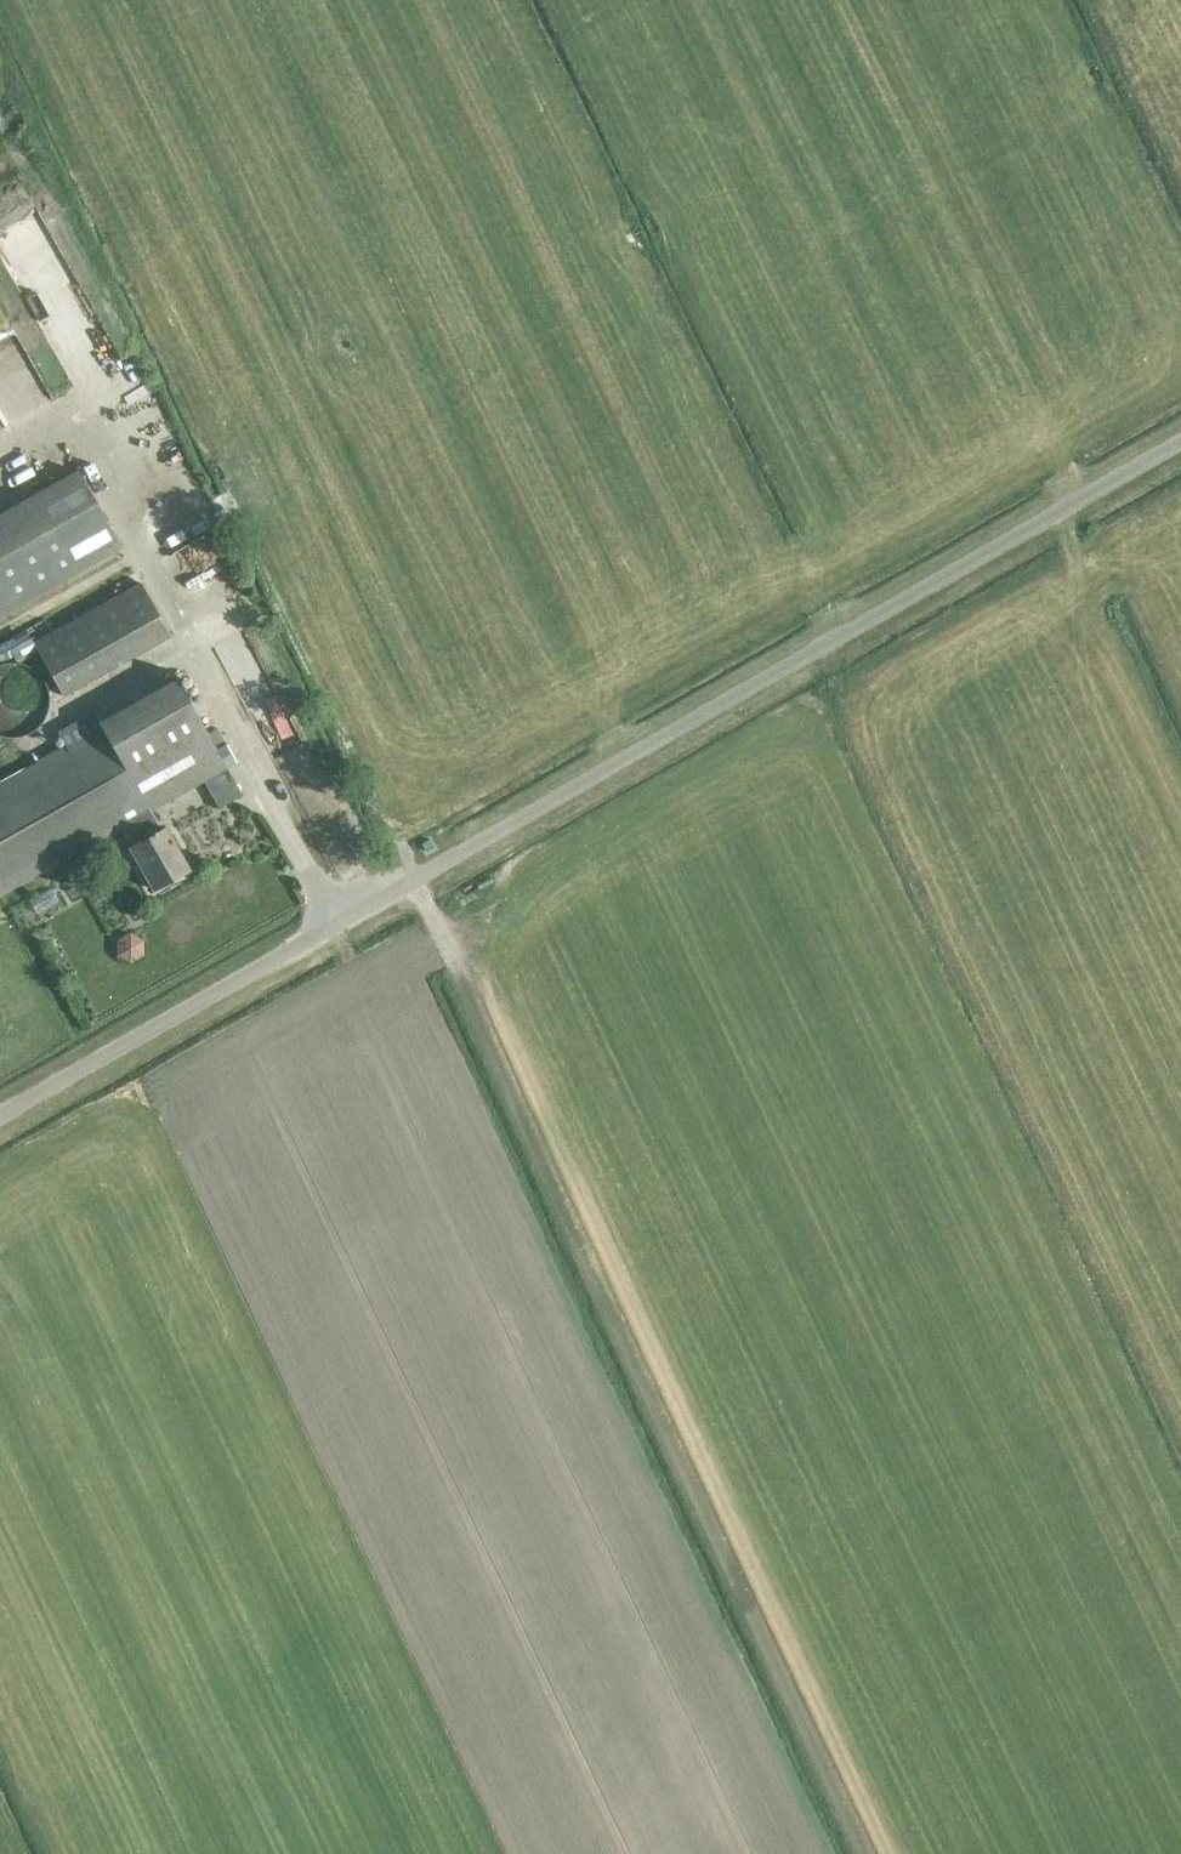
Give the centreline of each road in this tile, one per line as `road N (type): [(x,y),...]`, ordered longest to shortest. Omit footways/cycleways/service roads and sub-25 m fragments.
road 1 (unclassified): [(0,1118),(1180,444)]

